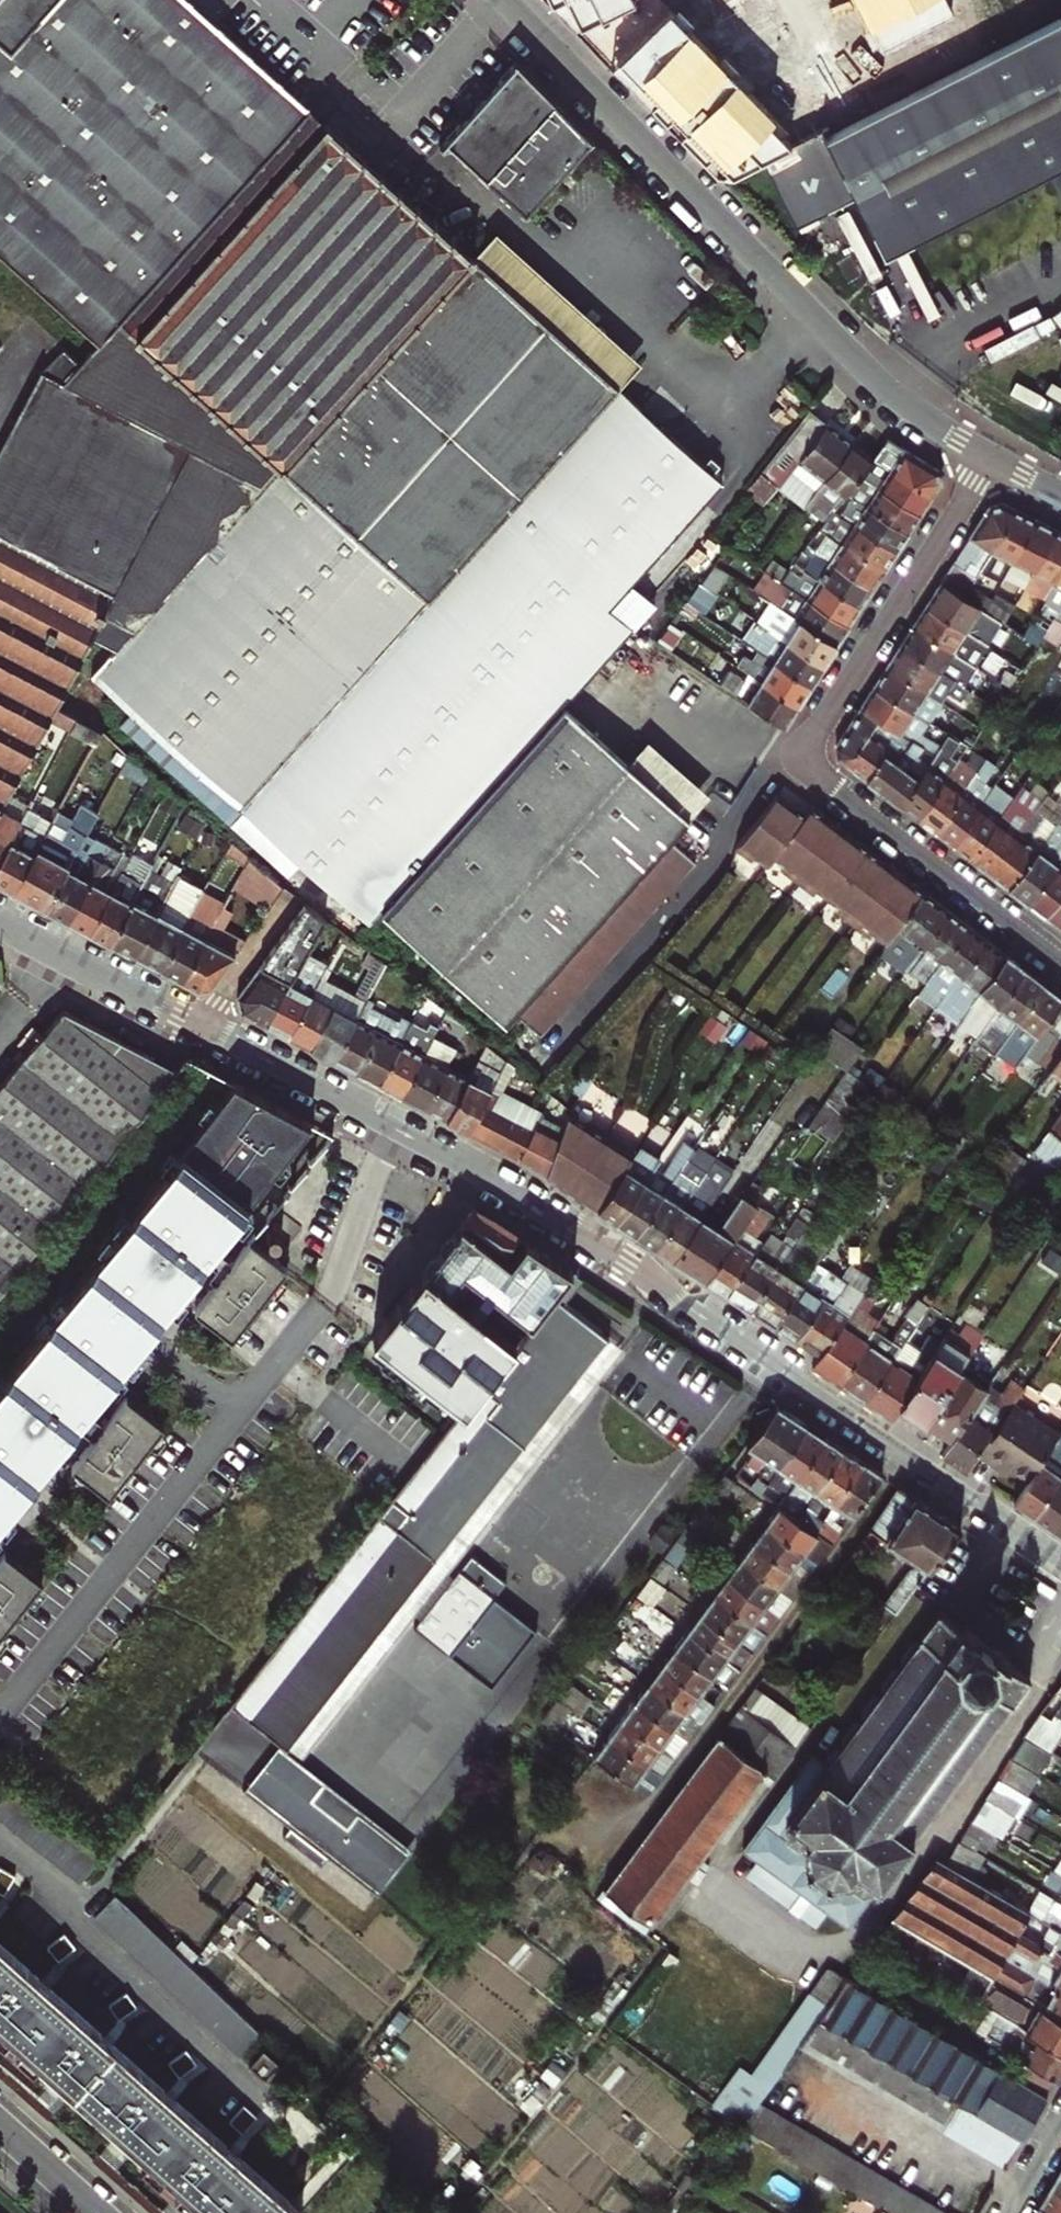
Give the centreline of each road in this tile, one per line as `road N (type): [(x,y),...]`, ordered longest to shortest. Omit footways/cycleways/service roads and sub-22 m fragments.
road 1 (tertiary): [(396,1126),(523,1192),(616,1252),(683,1310),(1060,1557)]
road 2 (tertiary): [(994,462),(857,361),(500,0)]
road 3 (residential): [(994,462),(798,761)]
road 4 (residential): [(1060,963),(798,761)]
road 5 (tertiary): [(203,1027),(0,921)]
road 6 (tertiary): [(203,1027),(396,1126)]
road 7 (residential): [(396,1126),(323,1305)]
road 8 (residential): [(0,2126),(97,2212)]

